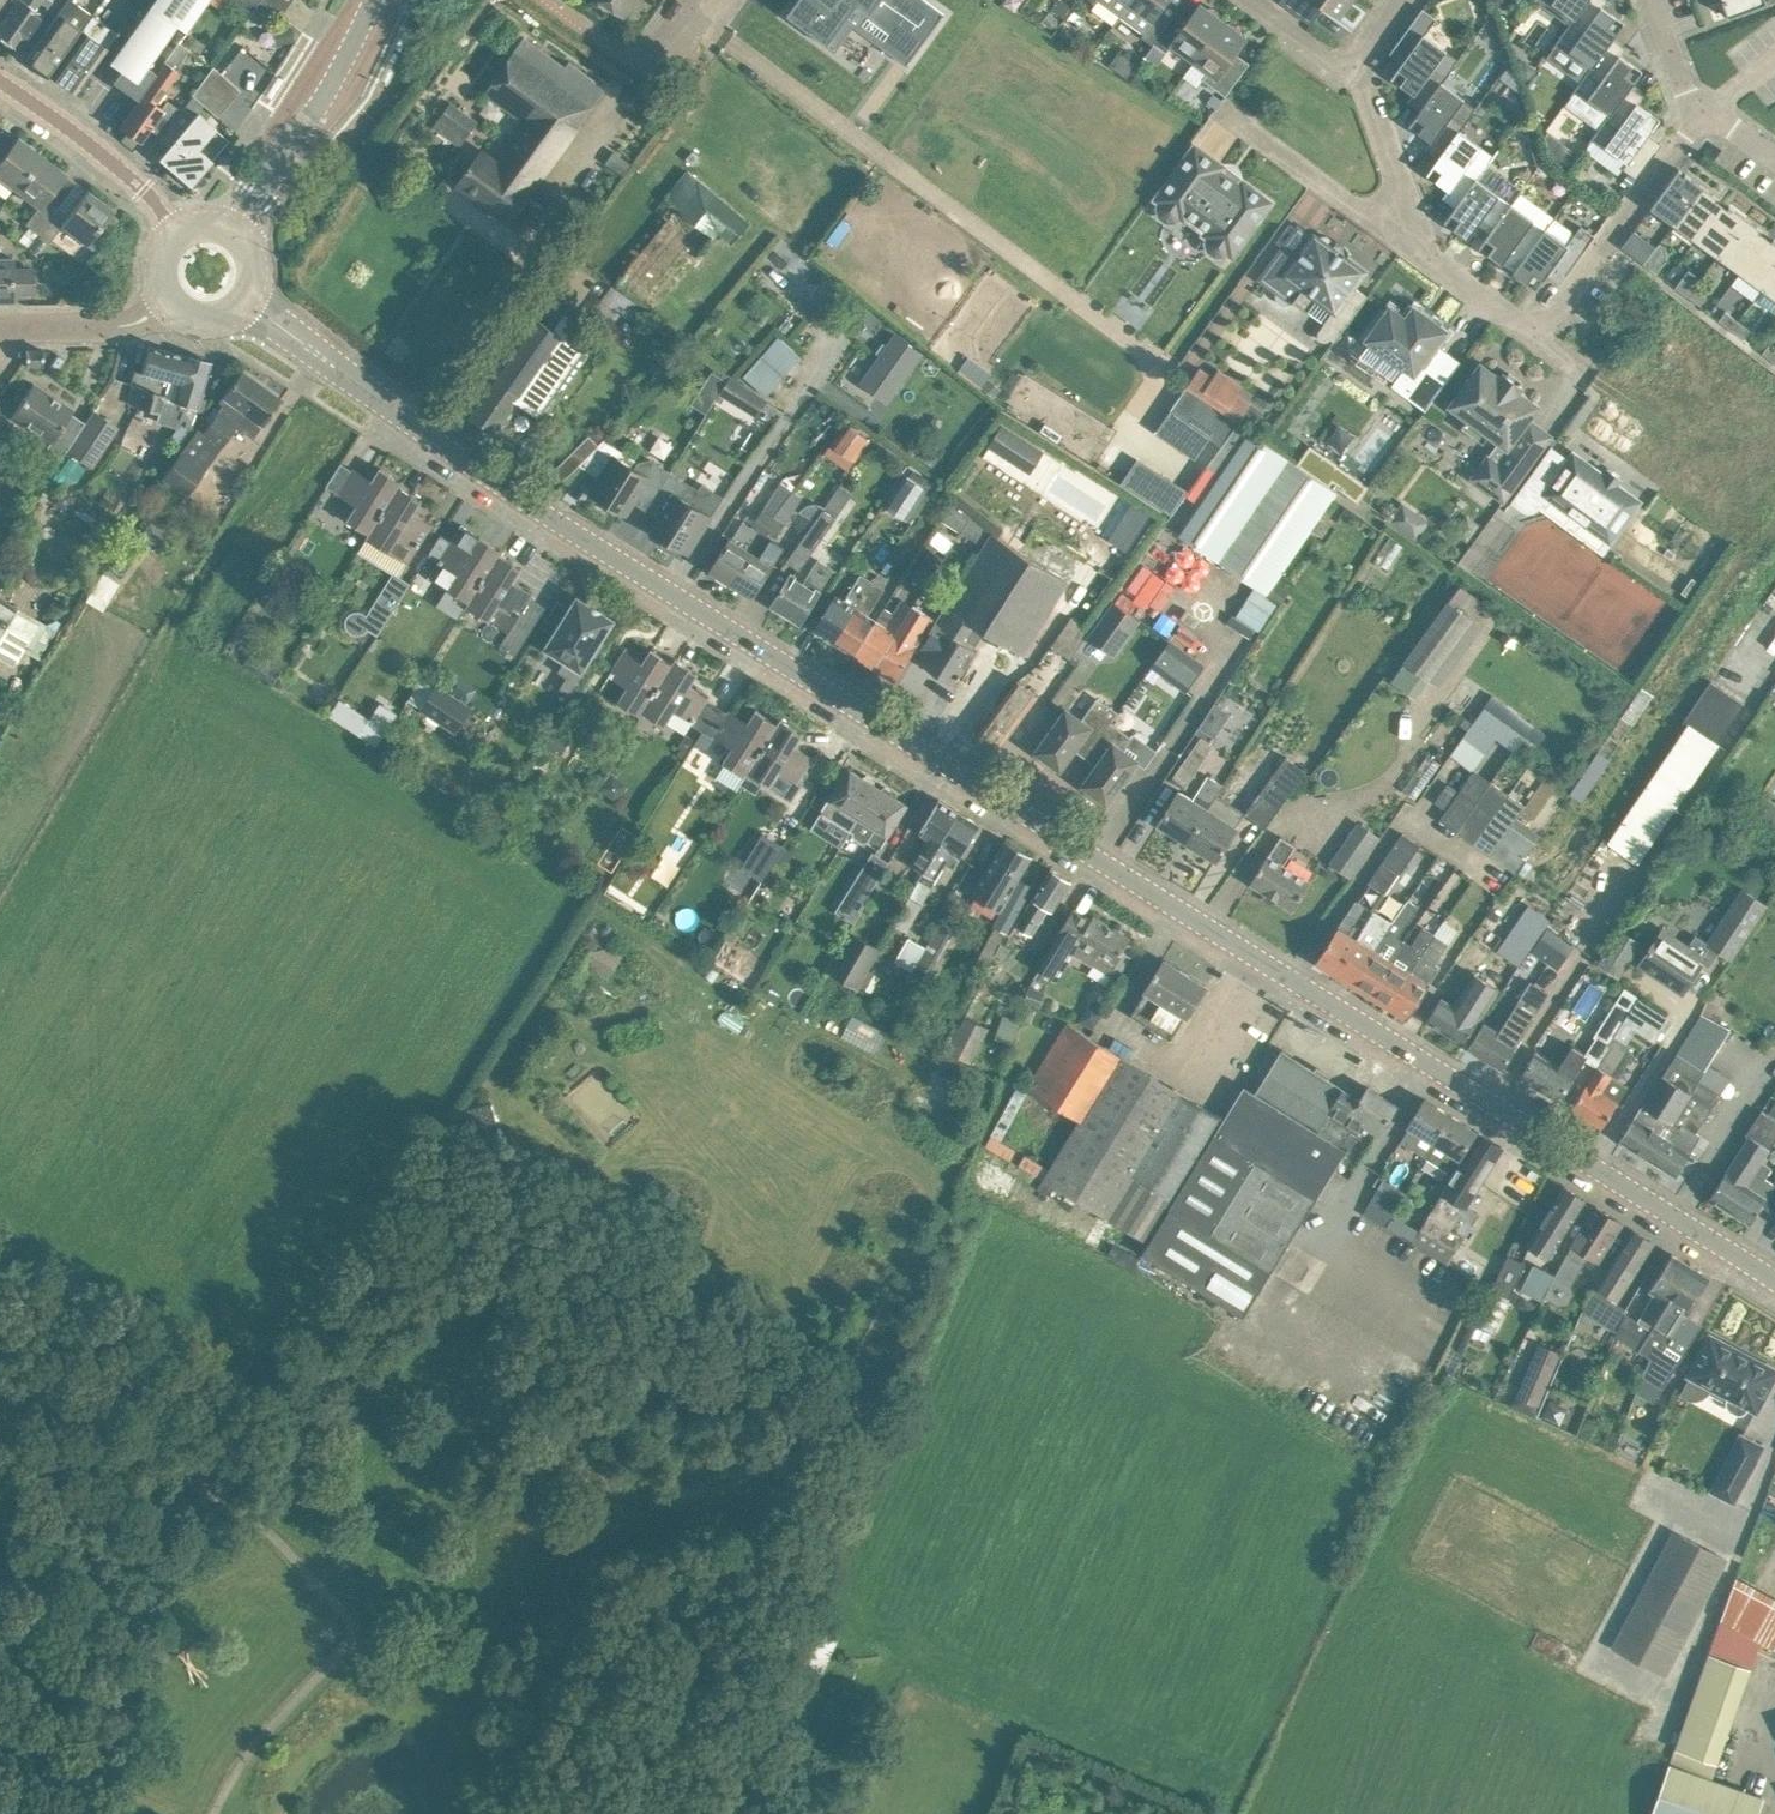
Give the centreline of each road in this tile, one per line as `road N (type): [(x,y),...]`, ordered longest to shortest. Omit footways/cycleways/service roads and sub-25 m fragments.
road 1 (tertiary): [(1774,1281),(430,436)]
road 2 (residential): [(1701,115),(1534,335)]
road 3 (residential): [(174,229),(126,175),(0,82)]
road 4 (residential): [(1393,233),(1224,111)]
road 5 (residential): [(430,436),(556,270)]
road 6 (tertiary): [(281,158),(328,91),(373,0)]
road 7 (residential): [(1393,233),(1396,173),(1364,81),(1350,71)]
road 8 (residential): [(1534,335),(1393,233)]
road 9 (residential): [(0,330),(106,330),(165,308)]
road 10 (tertiary): [(430,436),(323,361)]
road 11 (residential): [(1701,115),(1653,0)]
road 12 (residential): [(1252,0),(1350,71)]

